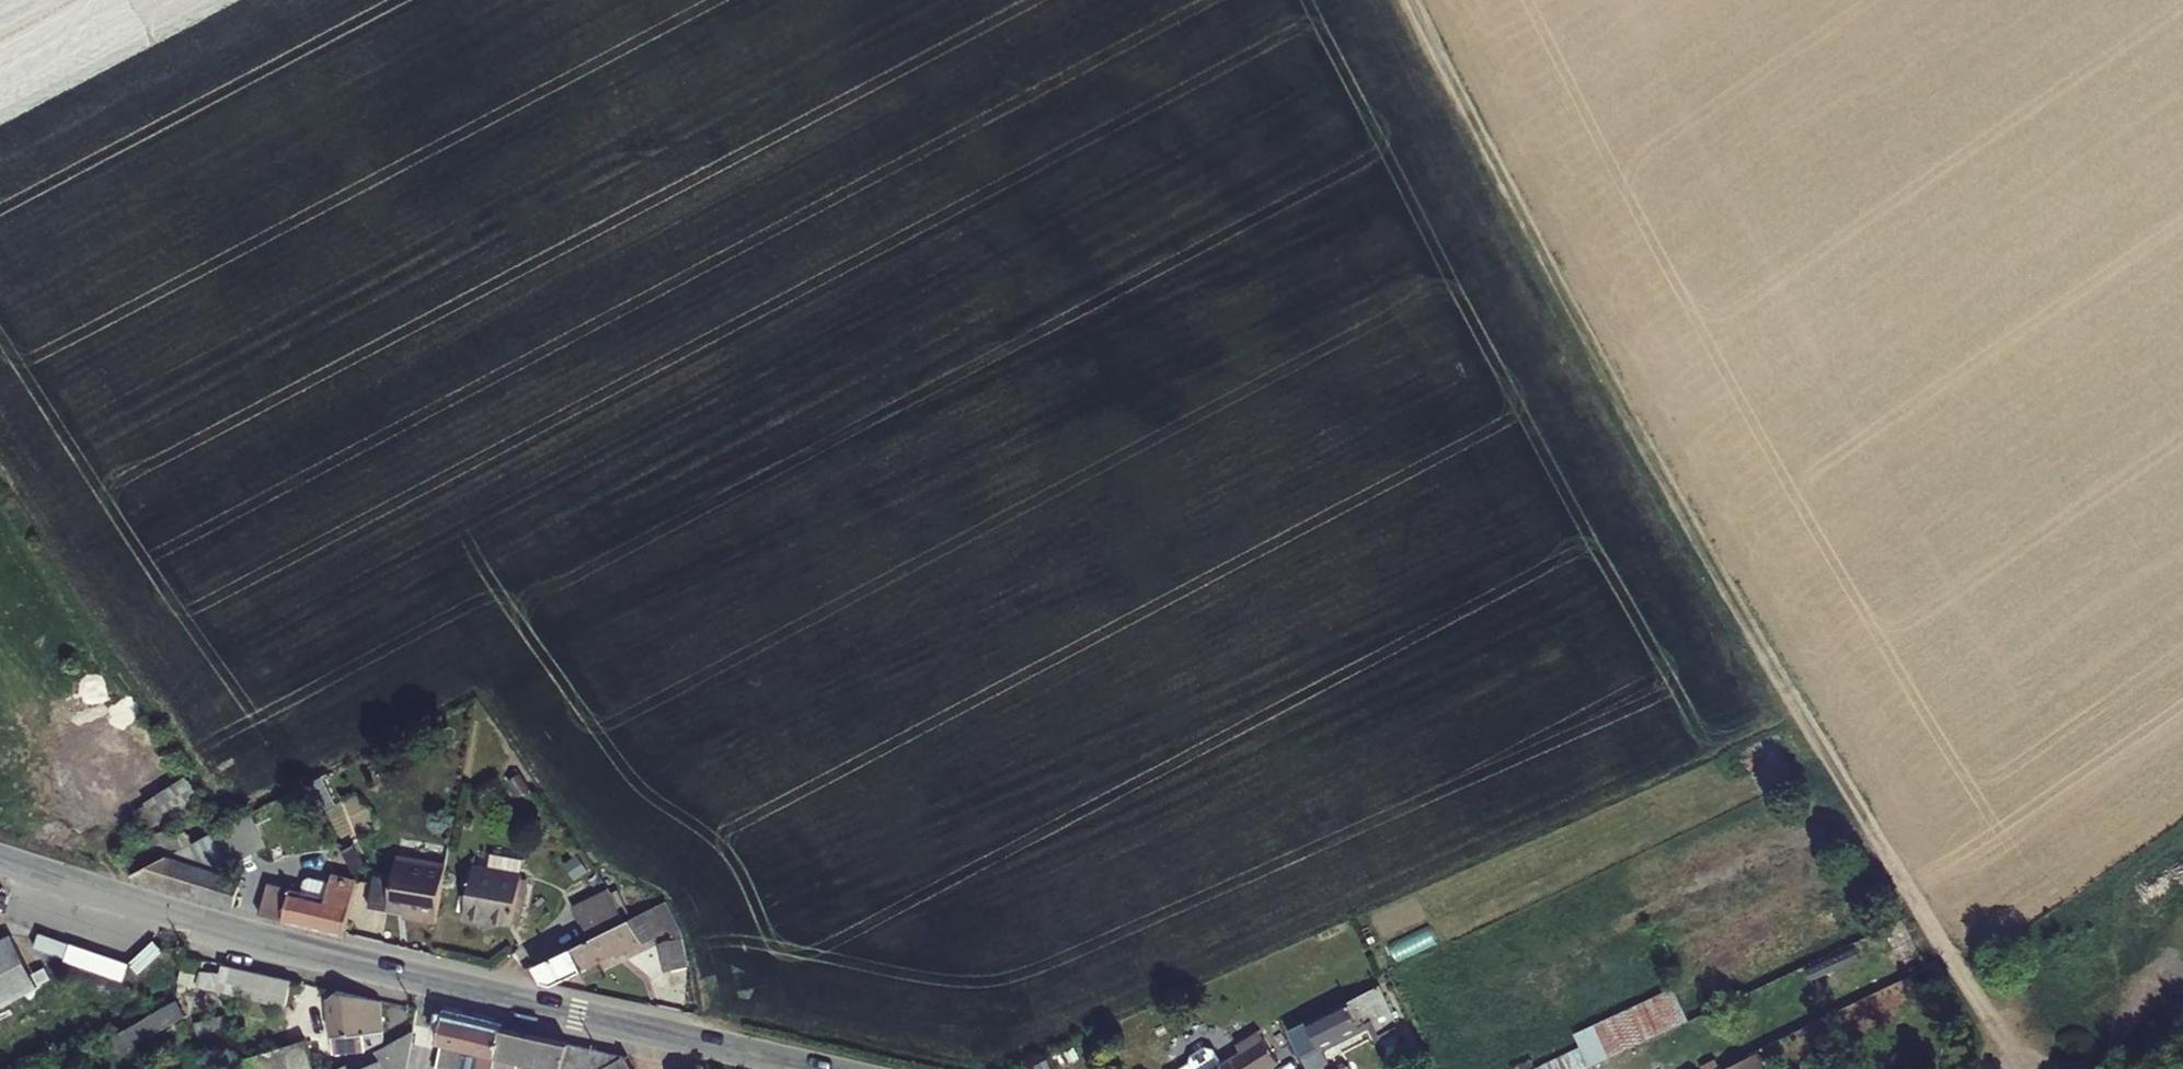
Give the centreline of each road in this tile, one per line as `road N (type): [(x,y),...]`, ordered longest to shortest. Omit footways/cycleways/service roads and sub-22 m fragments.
road 1 (track): [(1405,0),(2016,1068)]
road 2 (residential): [(0,860),(289,946),(817,1068)]

